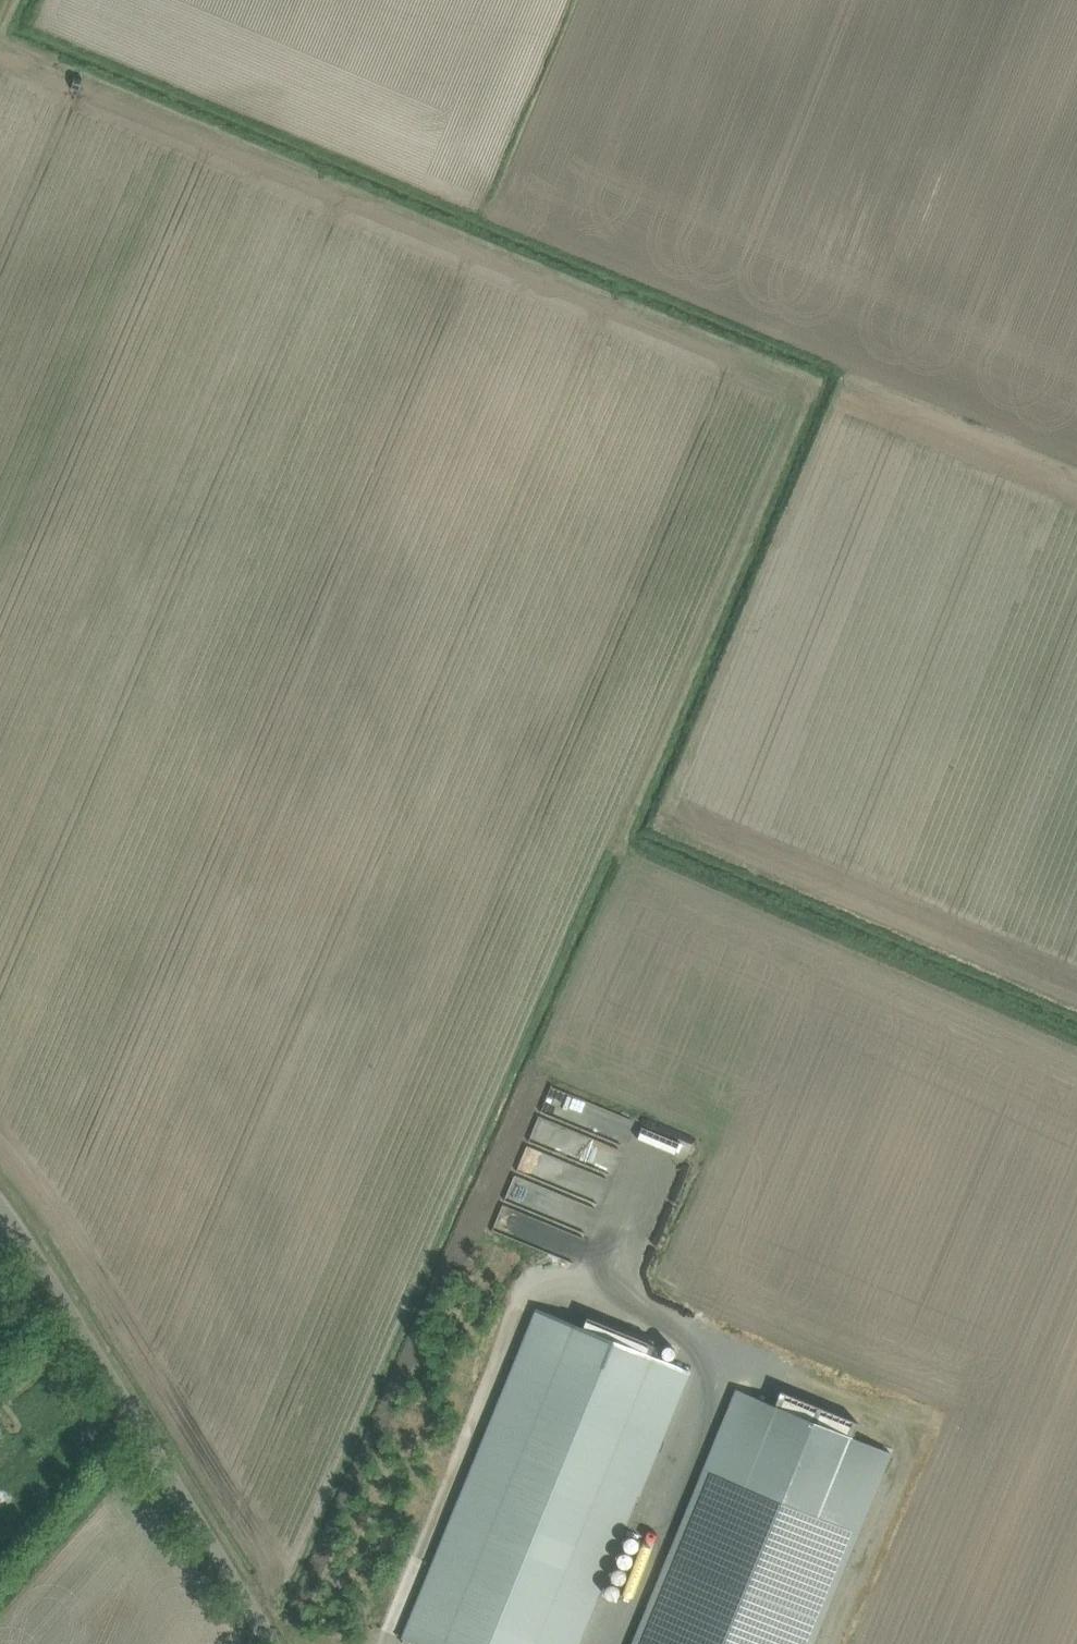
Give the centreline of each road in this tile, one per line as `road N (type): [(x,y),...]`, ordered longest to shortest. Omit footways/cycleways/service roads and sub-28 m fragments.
road 1 (unclassified): [(282,1643),(69,1260),(0,1172)]

